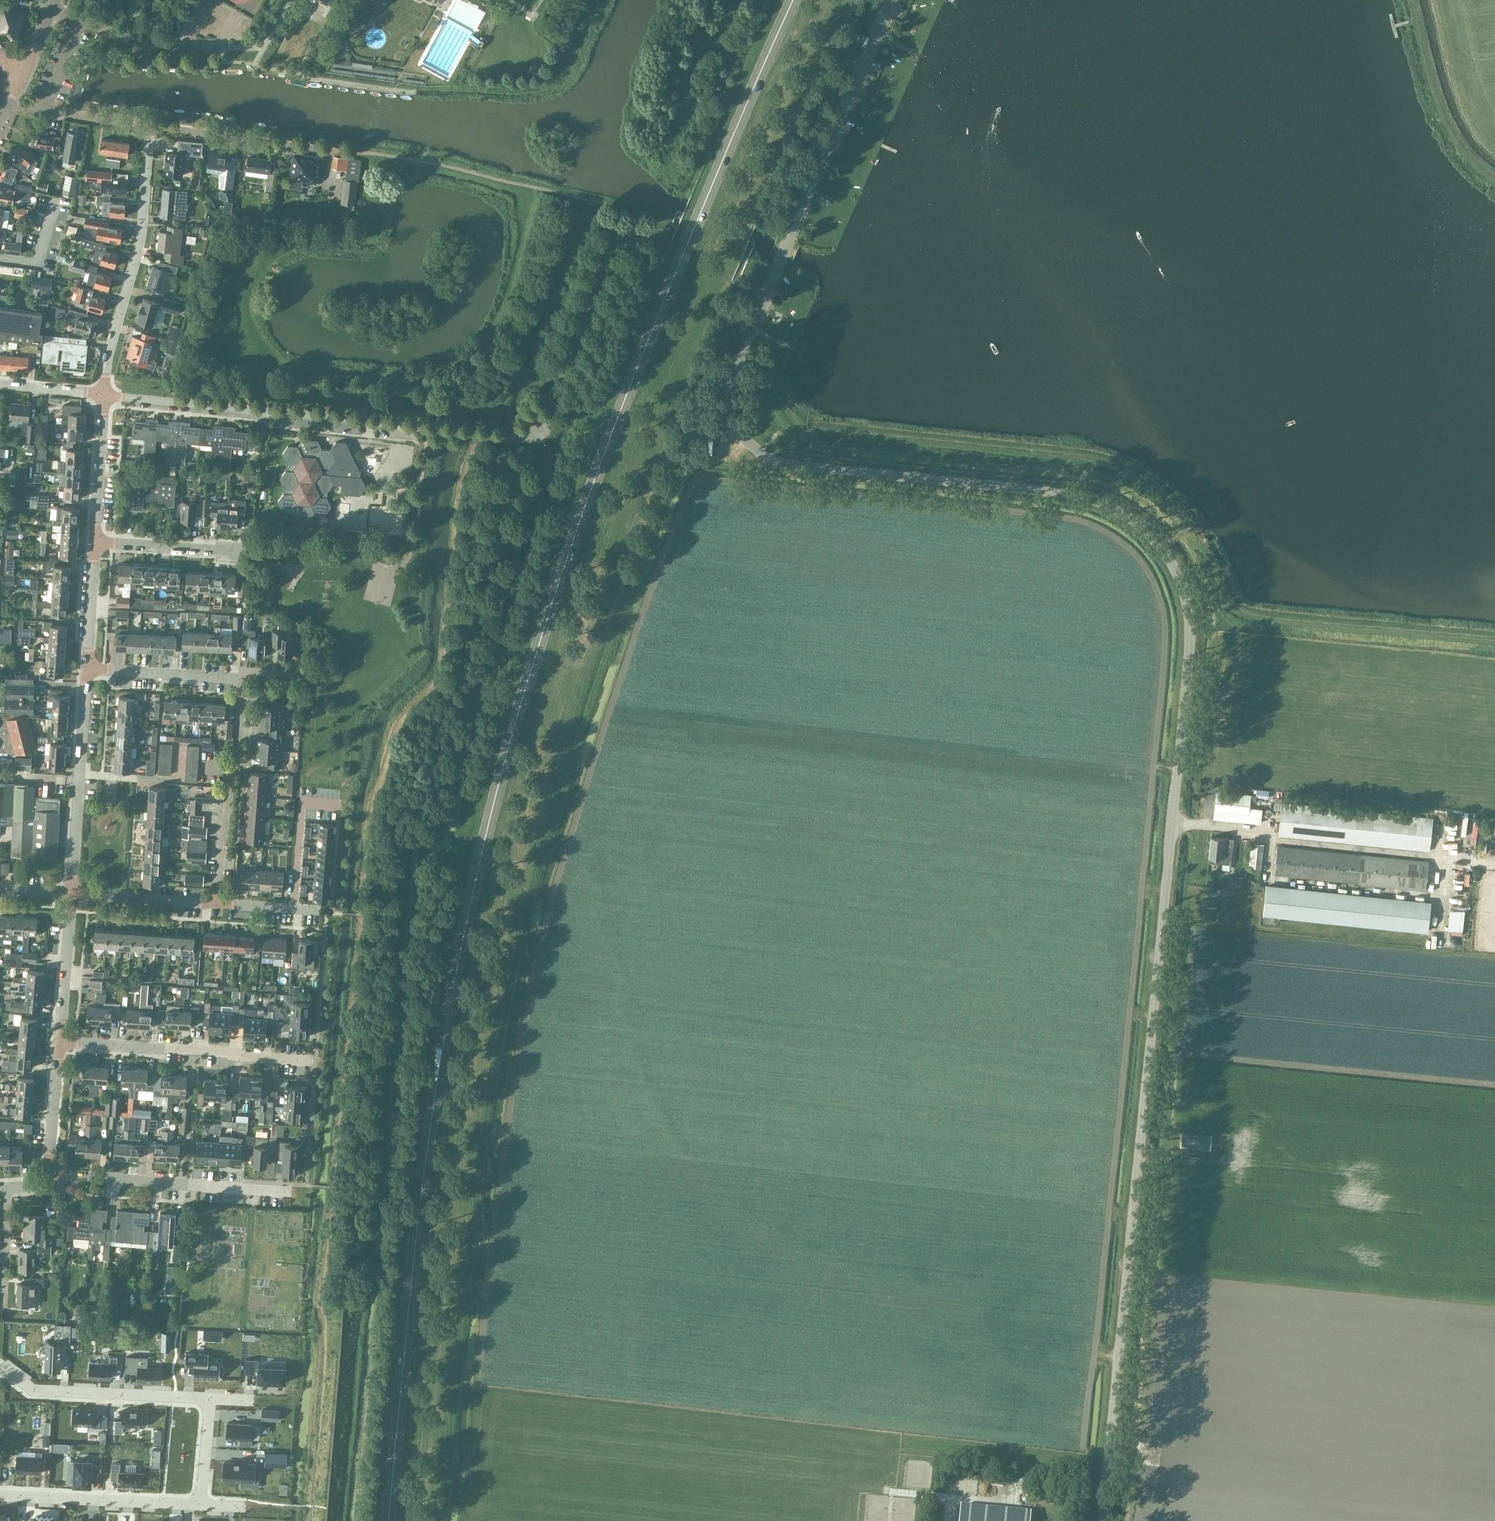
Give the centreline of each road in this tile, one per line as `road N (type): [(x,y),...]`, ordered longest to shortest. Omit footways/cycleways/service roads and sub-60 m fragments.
road 1 (unclassified): [(1102,1520),(1187,639),(1182,591),(1158,547),(1100,503),(786,463),(749,445),(731,413),(731,386),(752,330),(893,0)]
road 2 (primary): [(389,1520),(421,1188),(454,973),(486,831),(564,566),(708,194),(795,0)]
road 3 (residential): [(428,428),(103,394)]
road 4 (residential): [(103,394),(137,254),(150,124)]
road 5 (residential): [(315,1061),(60,1042)]
road 6 (residential): [(289,1192),(48,1175)]
road 7 (residential): [(226,904),(242,679)]
road 8 (residential): [(72,895),(88,670)]
road 9 (residential): [(0,1367),(36,1391),(210,1399)]
road 10 (residential): [(353,152),(150,124)]
road 11 (residential): [(0,1495),(203,1505)]
road 12 (unclassified): [(55,7),(143,43),(220,47)]
road 13 (residential): [(242,679),(88,670)]
road 14 (residential): [(226,904),(72,895)]
road 15 (residential): [(95,543),(103,394)]
road 16 (residential): [(60,1042),(72,895)]
road 17 (residential): [(242,550),(95,543)]
road 18 (residential): [(48,1175),(60,1042)]
road 19 (residential): [(88,670),(95,543)]

